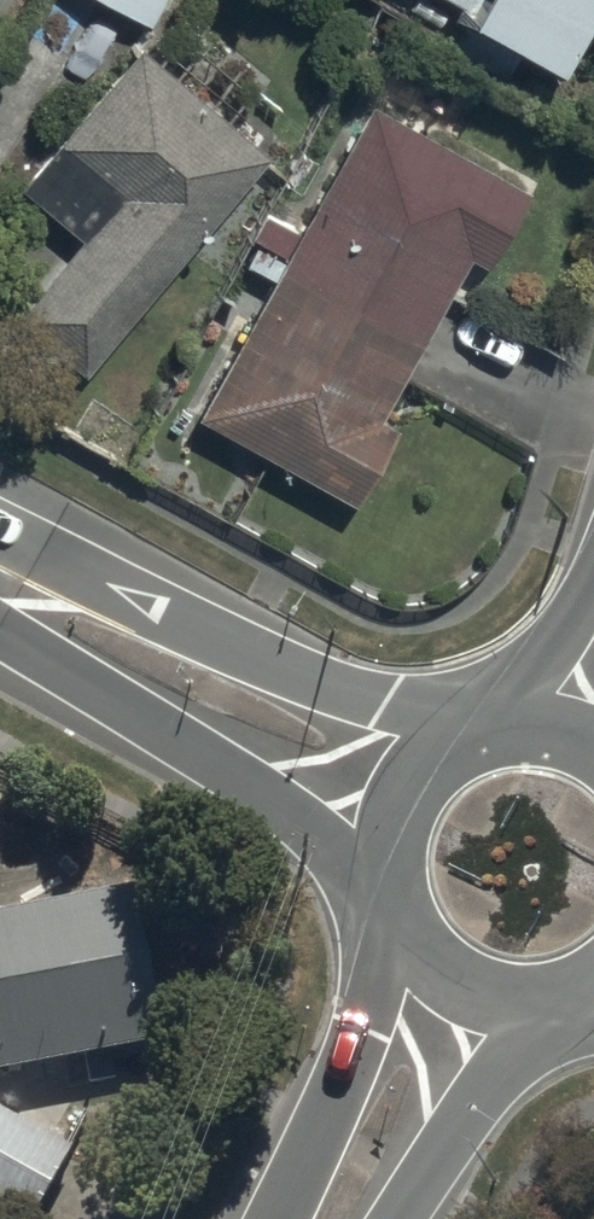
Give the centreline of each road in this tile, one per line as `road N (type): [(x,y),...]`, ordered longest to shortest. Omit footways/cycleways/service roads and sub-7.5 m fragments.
road 1 (tertiary): [(385,775),(0,578)]
road 2 (tertiary): [(442,1008),(392,966),(366,912),(360,852),(385,775)]
road 3 (tertiary): [(442,1008),(325,1218)]
road 4 (tertiary): [(385,775),(425,730),(478,702),(538,693),(593,704)]
road 5 (tertiary): [(593,1026),(552,1038),(442,1008)]

